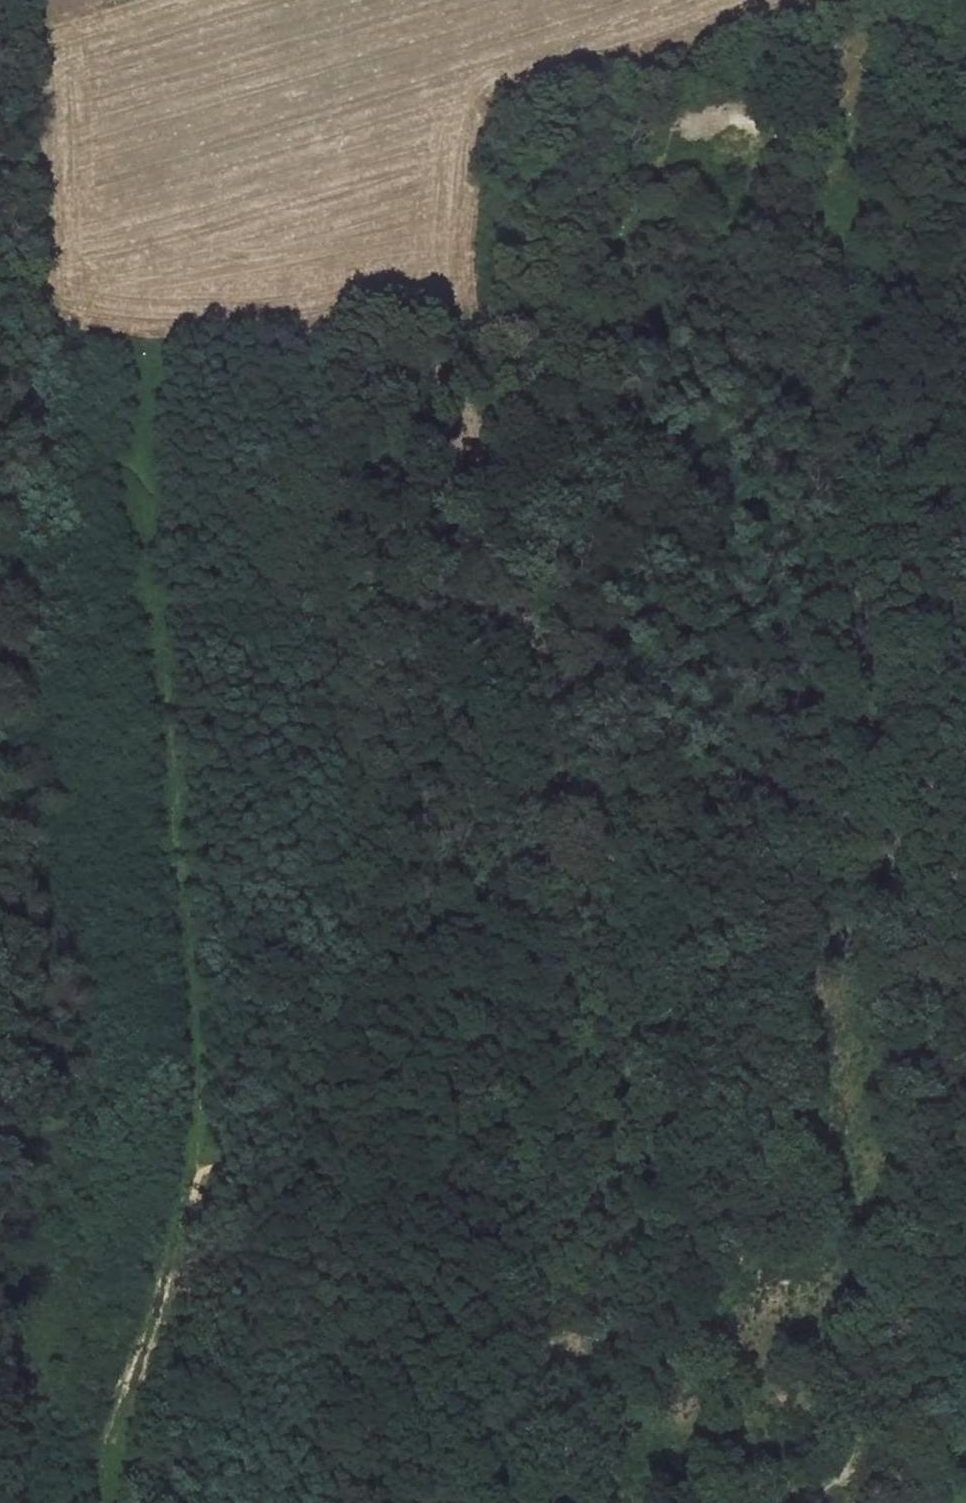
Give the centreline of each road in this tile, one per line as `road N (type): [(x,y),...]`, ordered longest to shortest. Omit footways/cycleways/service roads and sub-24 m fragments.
road 1 (track): [(39,316),(30,0)]

